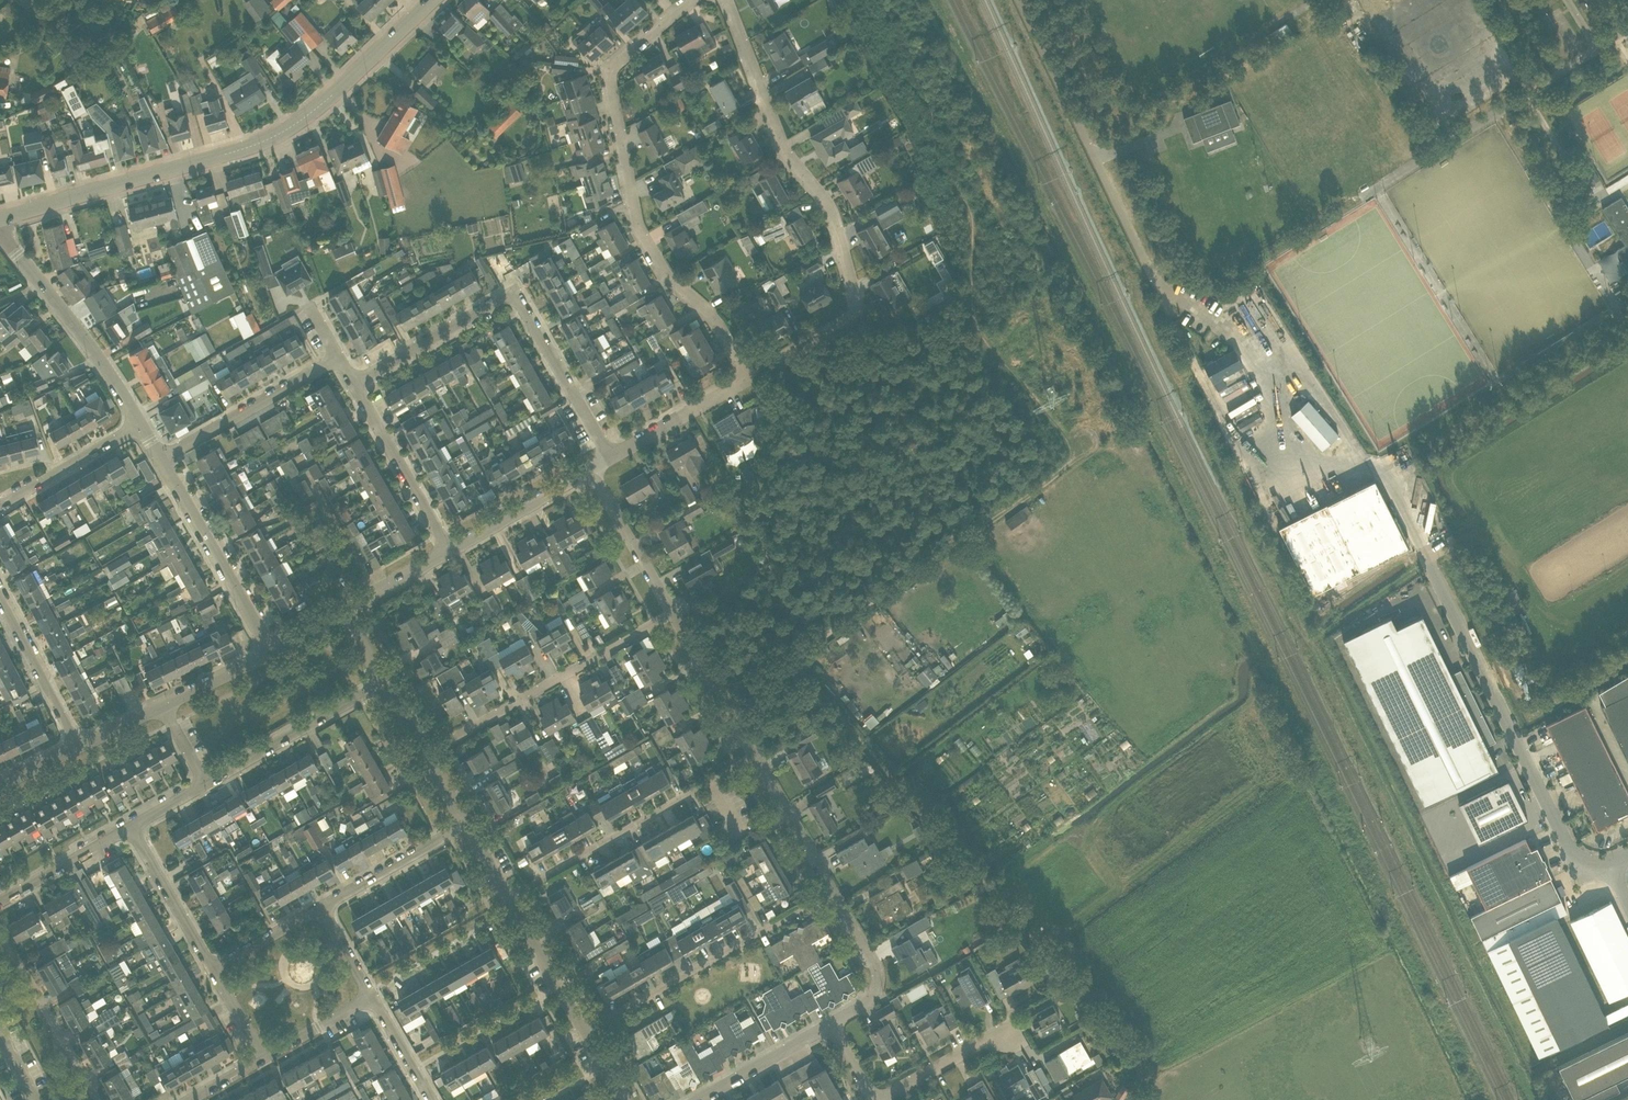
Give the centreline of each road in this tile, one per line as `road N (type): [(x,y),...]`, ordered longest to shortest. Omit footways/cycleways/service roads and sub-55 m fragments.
road 1 (tertiary): [(0,219),(272,137),(344,84),(432,0)]
road 2 (unclassified): [(690,0),(616,64),(615,103),(641,229),(665,273),(714,314),(747,378)]
road 3 (unclassified): [(1614,867),(1591,869),(1571,857),(1419,548)]
road 4 (unclassified): [(852,321),(858,303),(831,208),(789,154),(727,0)]
road 5 (unclassified): [(1153,280),(1022,0)]
road 6 (unclassified): [(425,757),(671,616)]
road 7 (unclassified): [(512,905),(753,760)]
road 8 (unclassified): [(585,1034),(828,894)]
road 9 (unclassified): [(143,430),(0,230)]
road 10 (unclassified): [(272,653),(162,460)]
road 11 (unclassified): [(201,783),(383,682)]
road 12 (unclassified): [(162,460),(335,359)]
road 13 (unclassified): [(452,549),(348,383)]
road 14 (residential): [(95,1099),(0,930)]
road 15 (unclassified): [(612,457),(511,297)]
road 16 (unclassified): [(348,383),(511,297)]
road 17 (unclassified): [(317,908),(466,825)]
road 18 (residential): [(81,750),(0,600)]
road 19 (unclassified): [(365,990),(512,905)]
road 20 (unclassified): [(753,760),(671,616)]
road 21 (unclassified): [(671,616),(588,473)]
road 22 (unclassified): [(213,964),(130,823)]
road 23 (unclassified): [(824,1023),(864,999),(871,981),(828,894)]
road 24 (residential): [(0,508),(143,430)]
road 25 (unclassified): [(612,457),(747,378)]
road 26 (unclassified): [(452,549),(588,473)]
road 27 (unclassified): [(828,894),(753,760)]
road 28 (residential): [(0,898),(130,823)]
road 29 (unclassified): [(695,1099),(824,1023)]
road 30 (unclassified): [(585,1034),(512,905)]
road 31 (unclassified): [(878,1099),(1006,1032)]
road 32 (unclassified): [(340,612),(452,549)]
road 33 (unclassified): [(162,710),(272,653)]
road 34 (unclassified): [(266,1059),(373,1003)]

